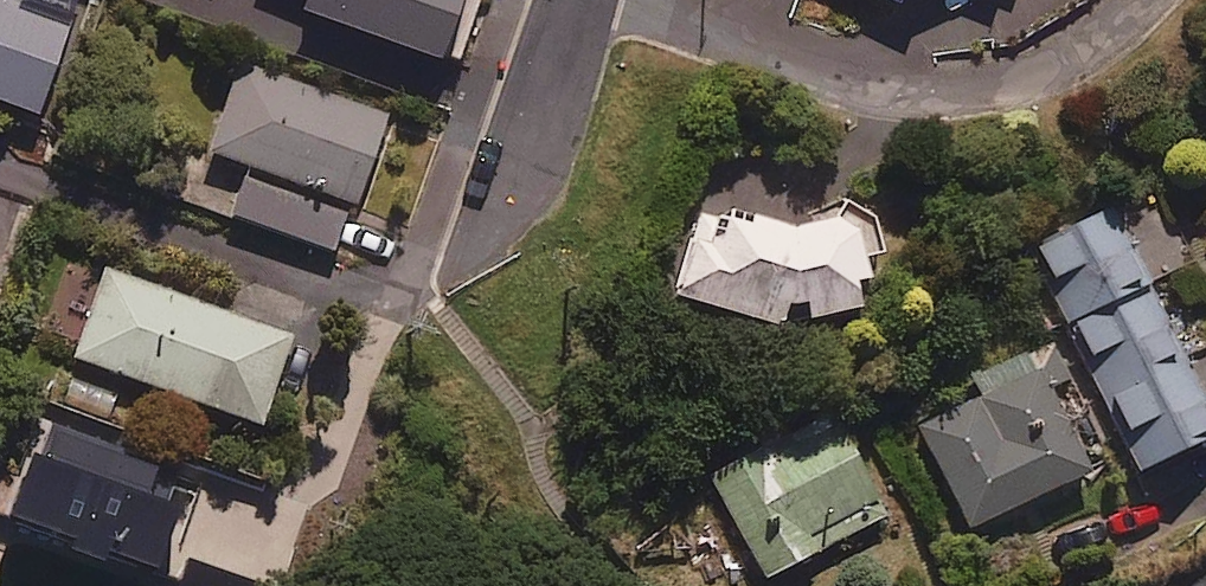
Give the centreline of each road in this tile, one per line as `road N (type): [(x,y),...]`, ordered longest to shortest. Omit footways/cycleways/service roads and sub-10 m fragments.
road 1 (residential): [(519,160),(570,0)]

